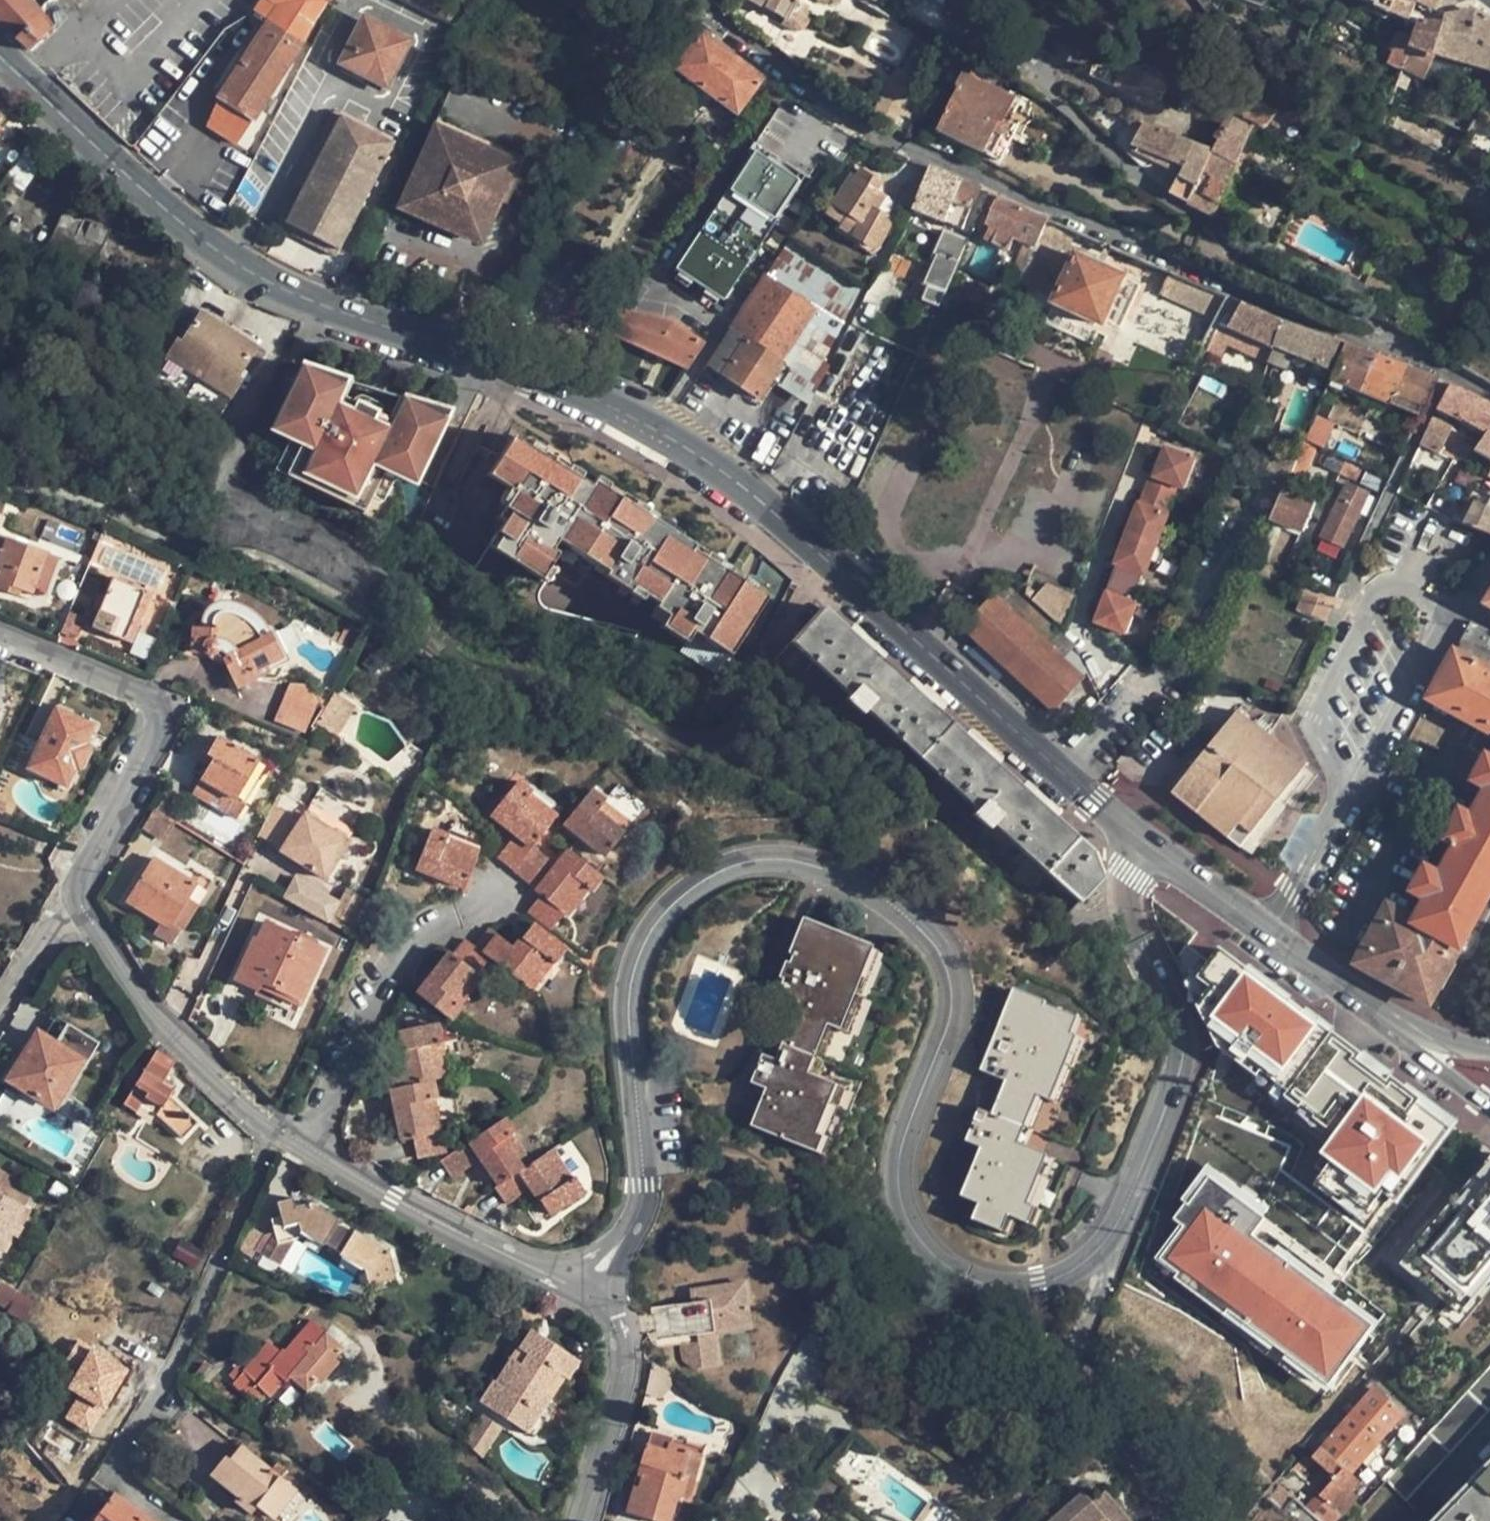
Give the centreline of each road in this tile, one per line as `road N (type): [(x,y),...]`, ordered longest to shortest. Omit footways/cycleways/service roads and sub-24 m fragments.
road 1 (secondary): [(0,56),(235,266),(588,397),(713,466),(786,520),(1149,849)]
road 2 (residential): [(1110,1237),(1039,1281),(1003,1284),(965,1277),(914,1237),(896,1205),(893,1171),(944,1028),(947,963),(926,934),(881,897),(834,871),(776,860),(730,867),(688,889),(655,922),(635,963),(628,1013),(643,1189),(639,1214),(595,1285)]
road 3 (residential): [(1451,373),(869,129),(692,0)]
road 4 (residential): [(274,1127),(164,1382),(71,1520)]
road 5 (residential): [(1149,849),(1127,895),(1181,1026),(1180,1060),(1110,1237)]
road 6 (residential): [(79,898),(80,876),(155,734),(155,705),(132,686),(0,633)]
road 7 (residential): [(1110,1237),(1113,1263),(1083,1325),(1080,1409),(1187,1520)]
road 8 (residential): [(304,1144),(409,933),(495,890)]
road 9 (residential): [(595,1285),(548,1275),(391,1198),(304,1144)]
road 10 (residential): [(274,1127),(173,1038),(79,898)]
road 11 (residential): [(1451,373),(1356,557),(1366,604)]
road 12 (residential): [(582,1520),(622,1359),(616,1313),(595,1285)]
road 13 (residential): [(1366,604),(1312,716),(1329,764),(1354,791)]
road 14 (residential): [(1354,791),(1448,620)]
road 15 (secondary): [(1265,928),(1423,1036)]
road 16 (residential): [(1265,928),(1354,791)]
road 17 (secondary): [(1149,849),(1265,928)]
road 18 (residential): [(0,1004),(49,926),(79,898)]

